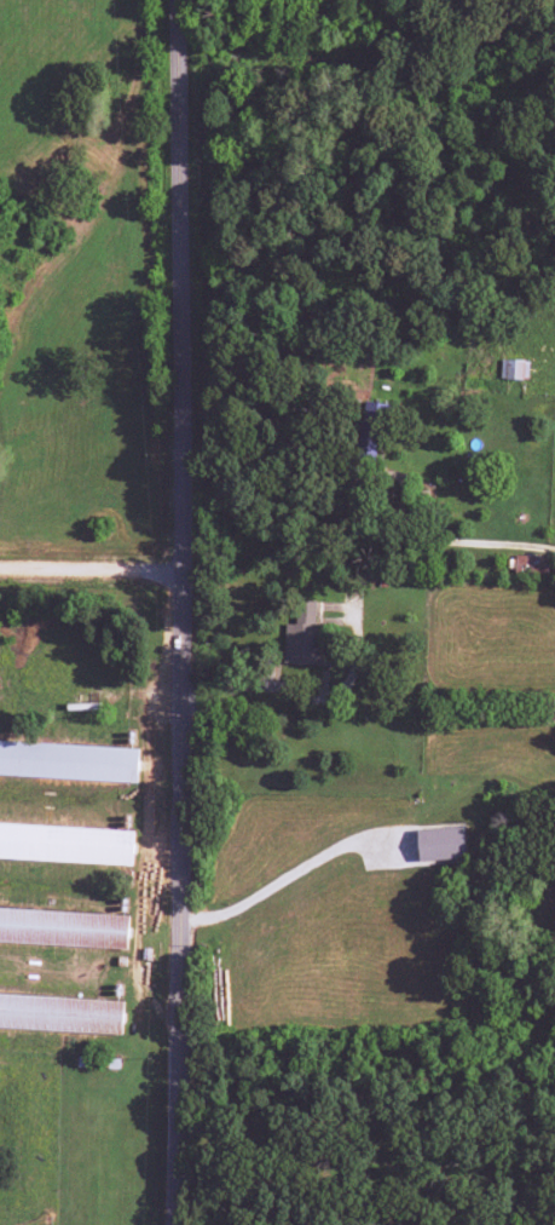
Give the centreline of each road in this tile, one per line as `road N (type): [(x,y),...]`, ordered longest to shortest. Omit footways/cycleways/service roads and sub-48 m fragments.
road 1 (tertiary): [(170,1224),(179,439),(173,0)]
road 2 (residential): [(0,569),(178,571)]

